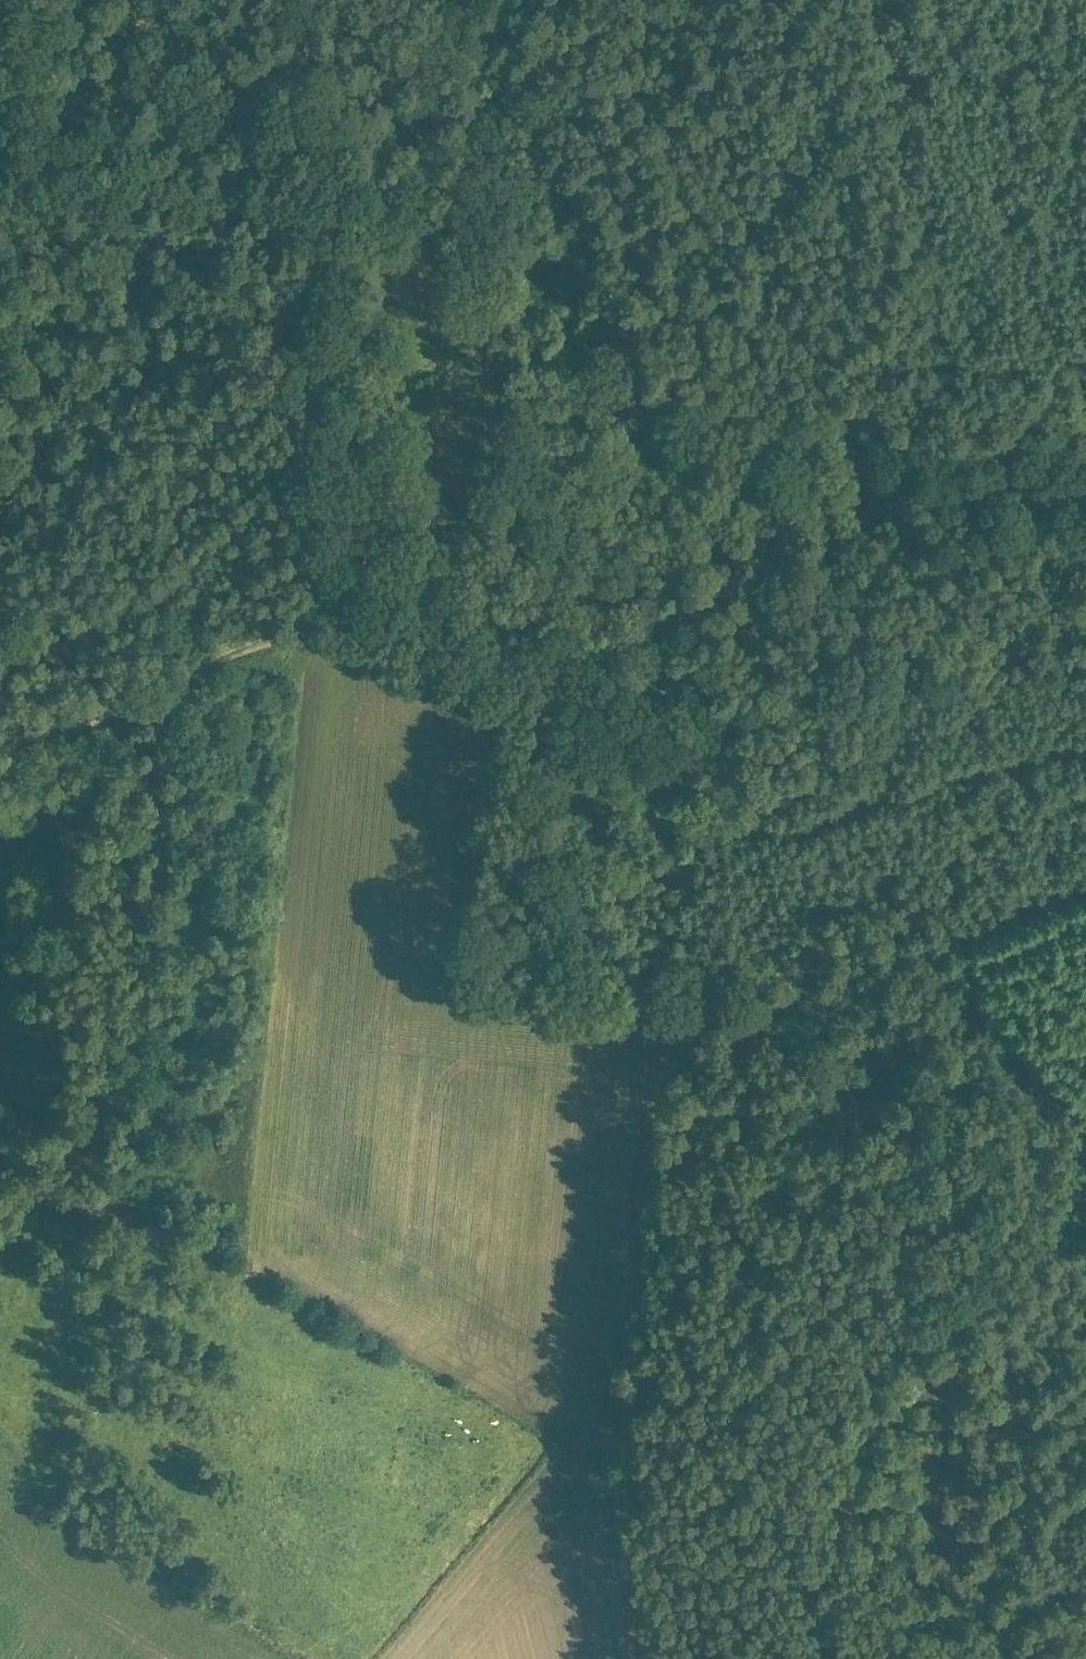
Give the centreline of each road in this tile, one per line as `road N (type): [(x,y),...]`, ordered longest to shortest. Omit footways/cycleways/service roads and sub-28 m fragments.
road 1 (track): [(0,756),(179,668),(267,646),(496,693)]
road 2 (track): [(0,9),(24,265),(0,413)]

